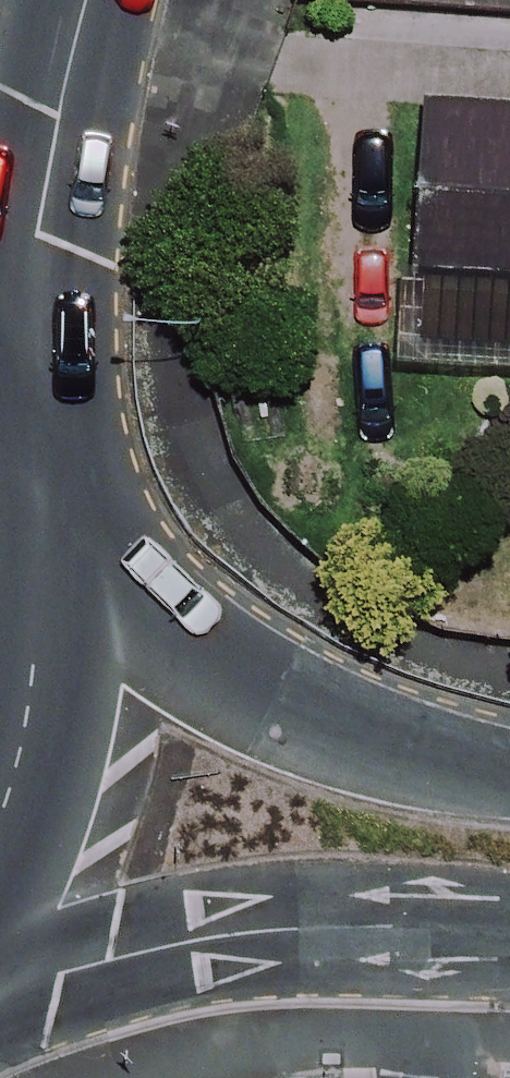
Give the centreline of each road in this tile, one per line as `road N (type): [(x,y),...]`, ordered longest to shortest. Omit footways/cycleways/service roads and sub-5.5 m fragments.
road 1 (secondary): [(509,928),(205,942),(0,986)]
road 2 (secondary): [(50,555),(249,681),(385,744),(509,773)]
road 3 (primary): [(63,0),(32,95),(0,296)]
road 4 (primary): [(50,555),(39,672),(0,815)]
road 5 (primary): [(0,346),(38,445),(50,555)]

